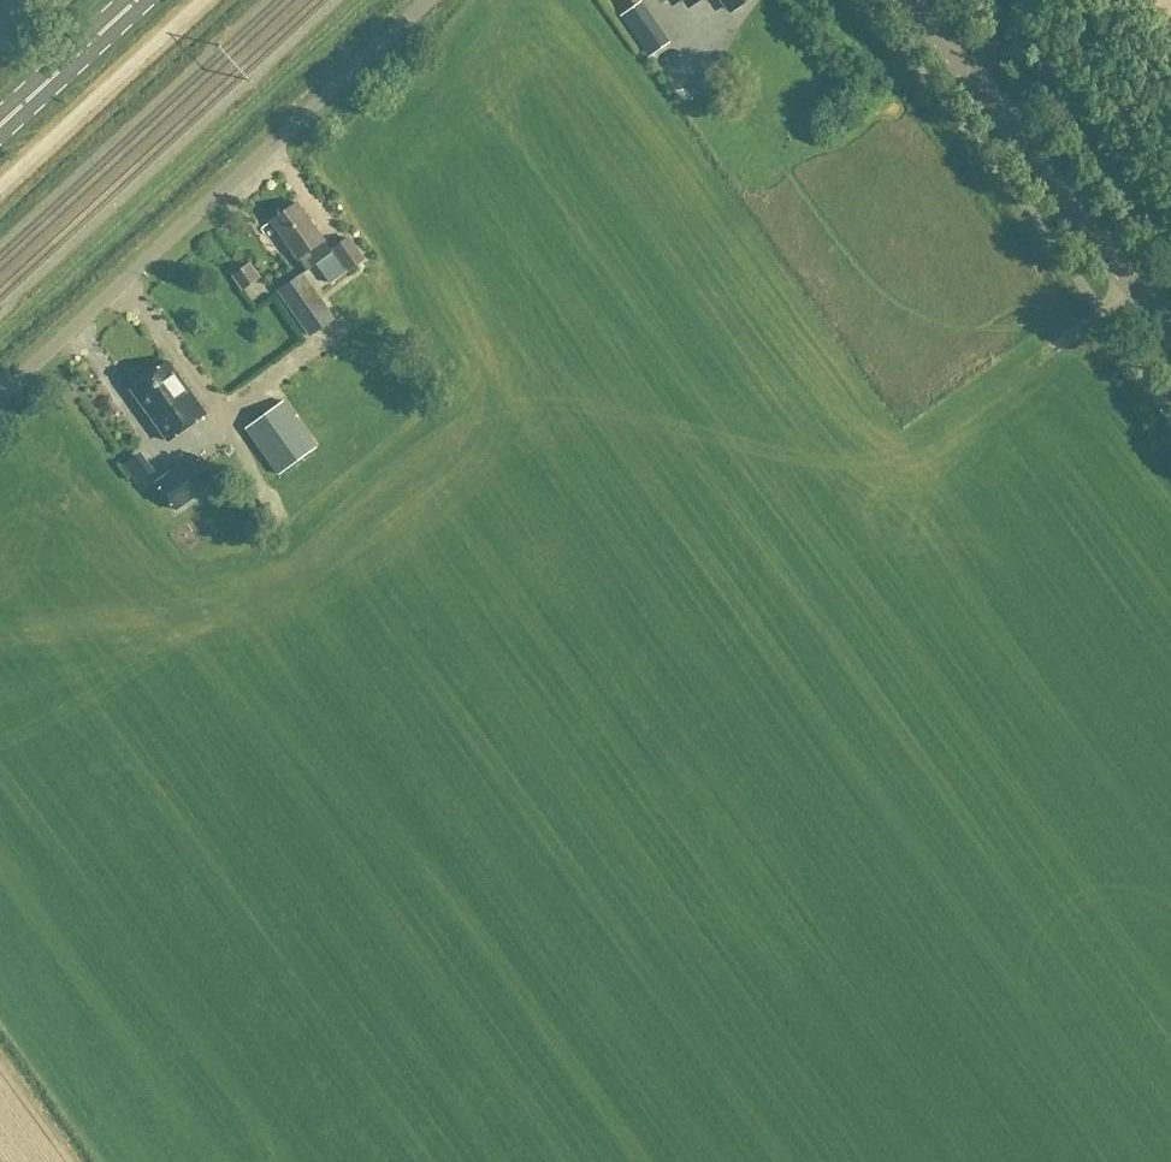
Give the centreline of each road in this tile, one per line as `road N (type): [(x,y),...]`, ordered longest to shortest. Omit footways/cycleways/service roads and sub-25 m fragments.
road 1 (unclassified): [(0,398),(430,0)]
road 2 (tertiary): [(1170,340),(906,0)]
road 3 (secondary): [(0,129),(141,0)]

